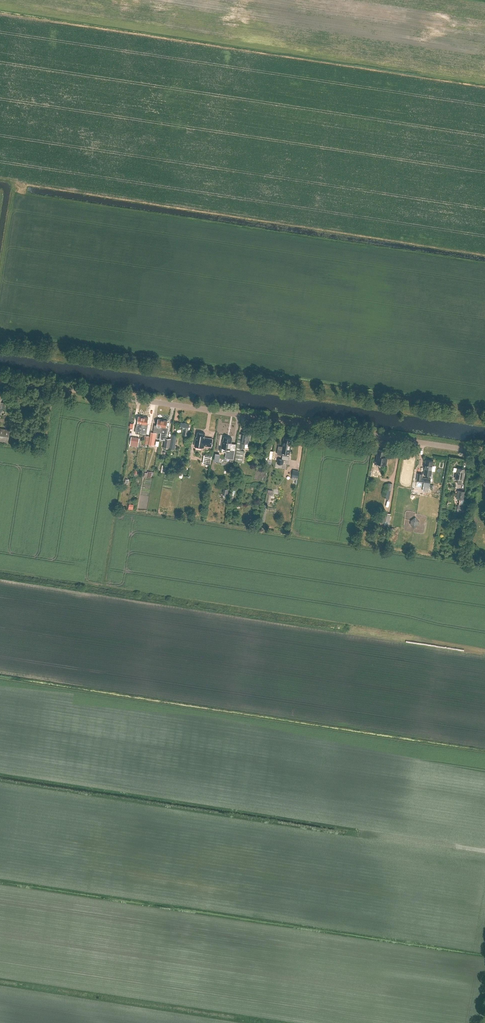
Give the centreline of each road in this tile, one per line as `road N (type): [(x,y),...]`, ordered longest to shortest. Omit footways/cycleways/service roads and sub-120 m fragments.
road 1 (unclassified): [(484,452),(0,378)]

